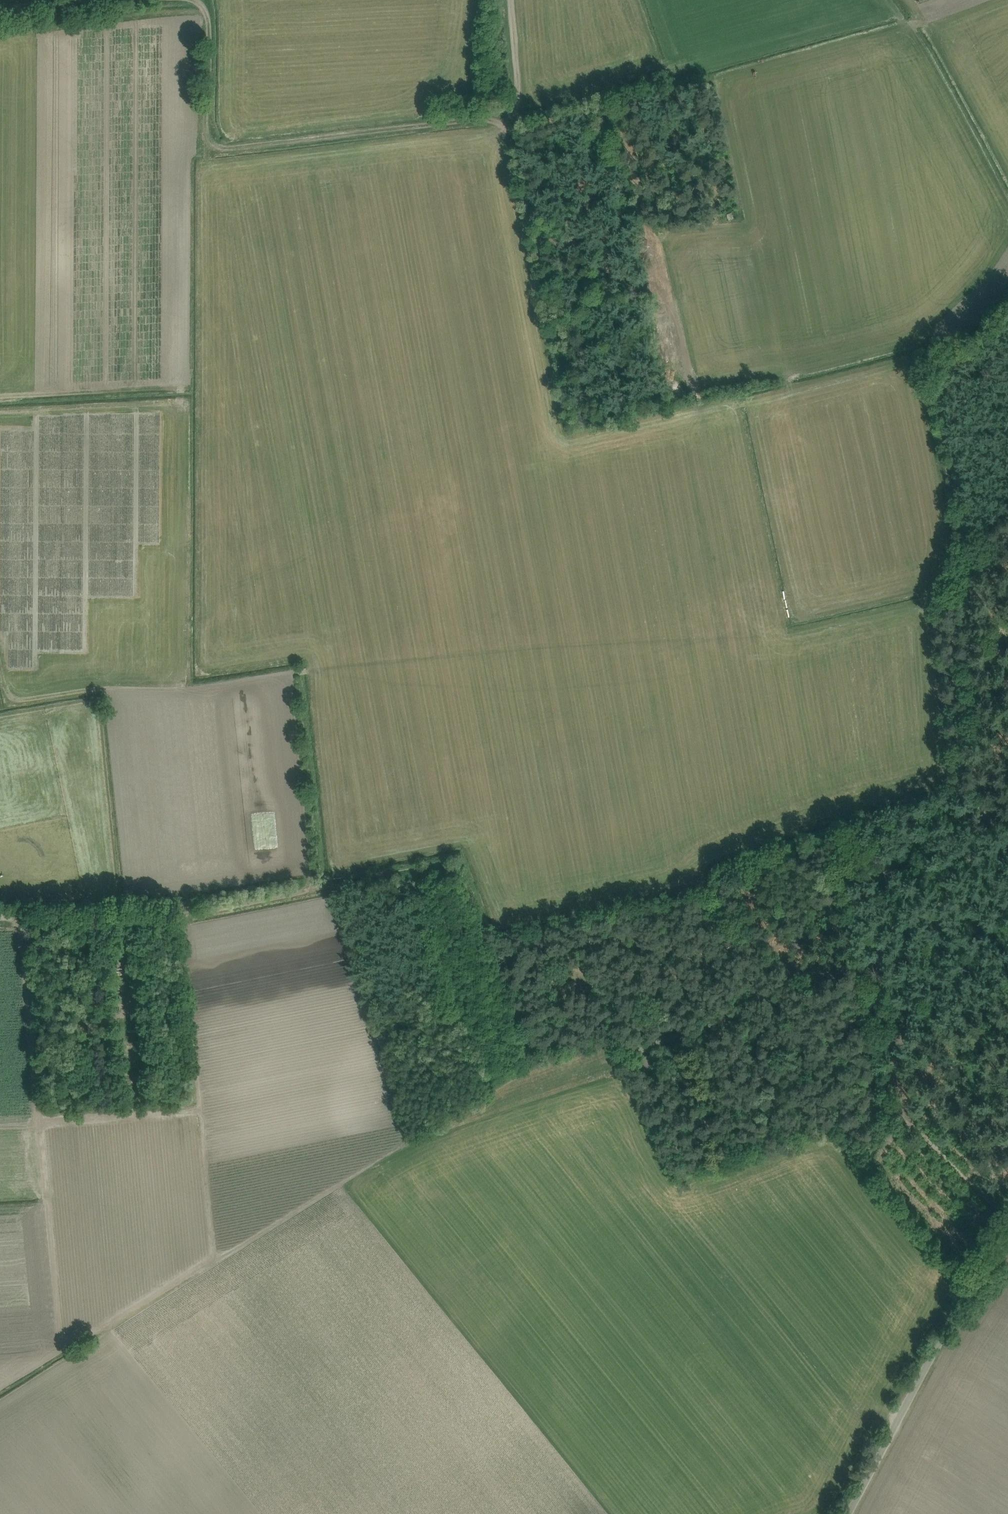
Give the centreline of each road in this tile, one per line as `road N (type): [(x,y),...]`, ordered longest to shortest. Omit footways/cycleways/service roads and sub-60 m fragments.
road 1 (track): [(1007,845),(864,918),(857,924),(862,955),(762,994),(758,960),(722,925),(674,923),(661,913),(497,956)]
road 2 (unclassified): [(497,956),(443,864),(198,906),(0,917)]
road 3 (track): [(1007,512),(972,549),(954,617),(960,761),(985,809),(1007,830)]
road 4 (unclassified): [(851,1513),(1007,1239)]

